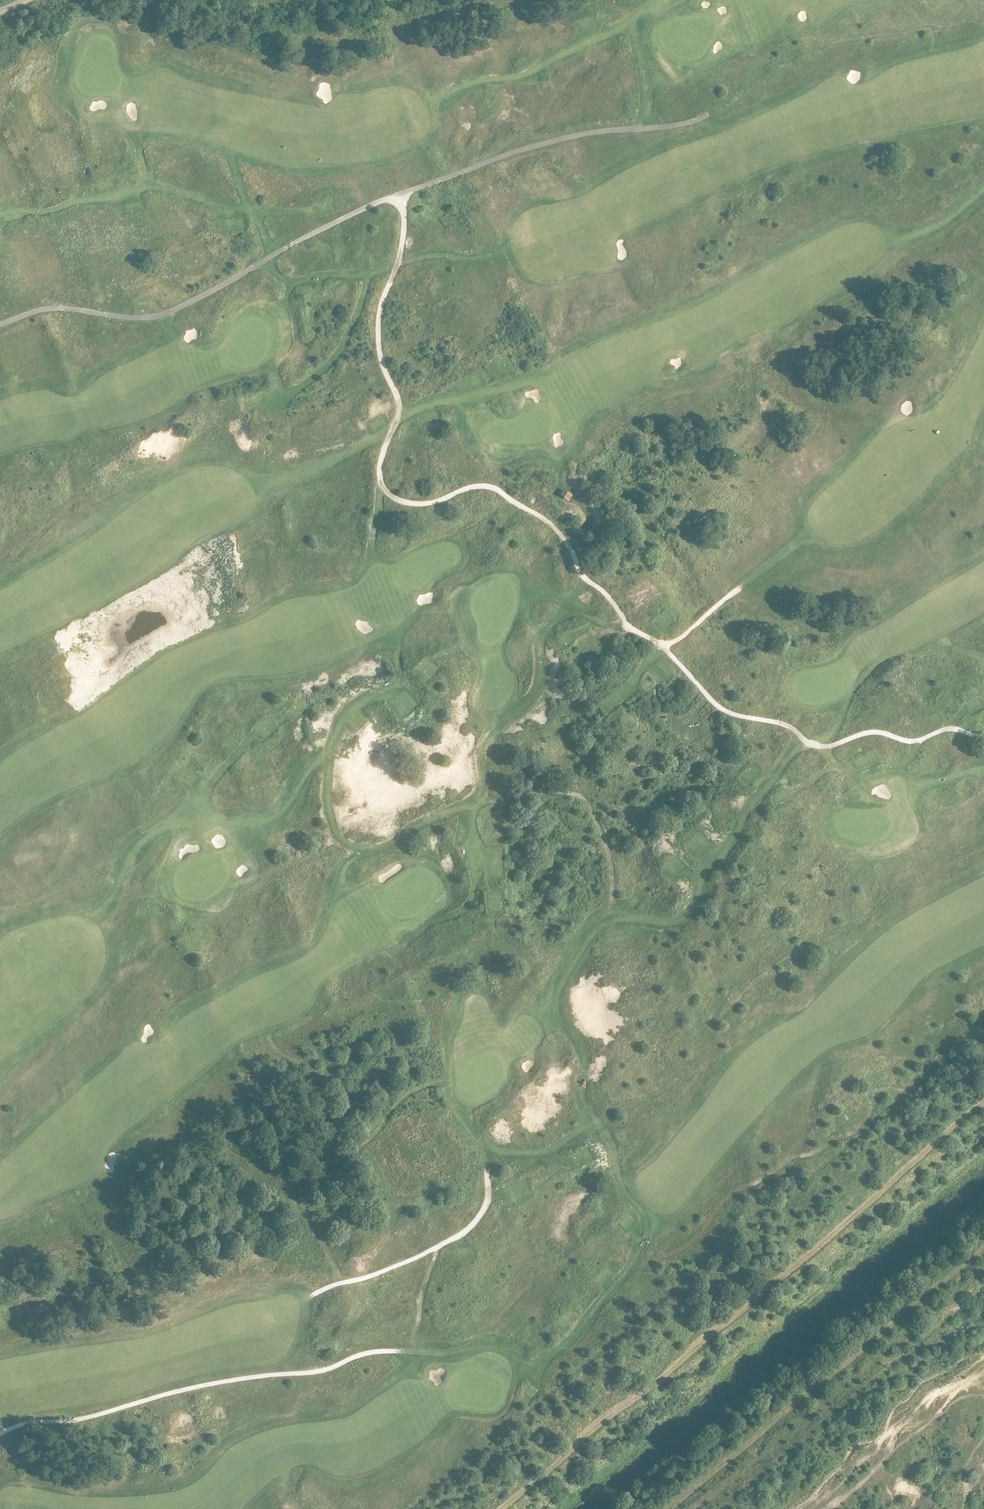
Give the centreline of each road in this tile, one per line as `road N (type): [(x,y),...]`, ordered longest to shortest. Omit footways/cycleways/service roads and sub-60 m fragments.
road 1 (track): [(983,1103),(502,1508)]
road 2 (track): [(983,1013),(951,1043),(931,1076),(882,1092),(861,1129),(820,1152),(790,1157),(732,1192),(700,1237),(664,1261),(629,1268)]
road 3 (track): [(673,1508),(983,1251)]

